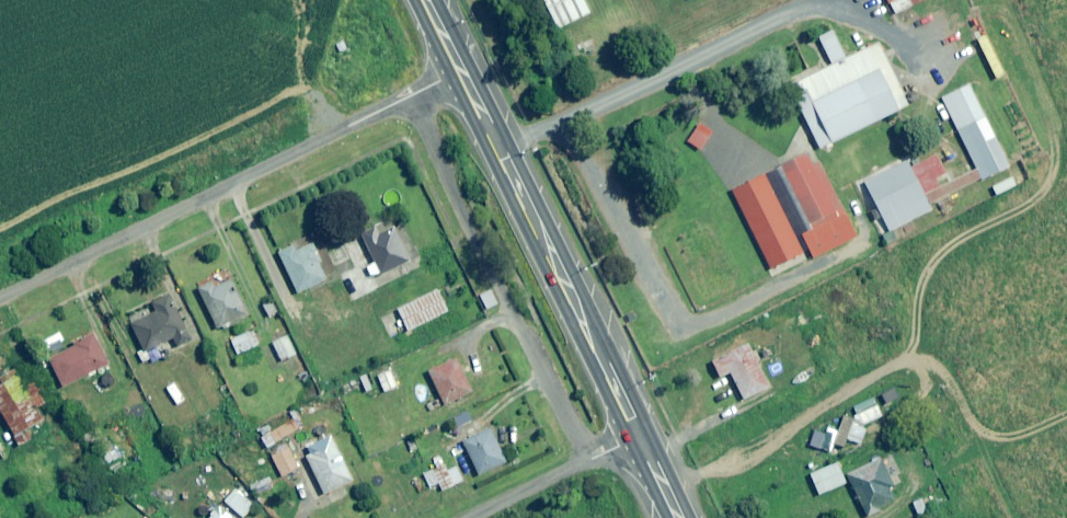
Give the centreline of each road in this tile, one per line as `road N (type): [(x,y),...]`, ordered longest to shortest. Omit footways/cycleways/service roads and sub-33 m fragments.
road 1 (residential): [(0,293),(464,73)]
road 2 (primary): [(464,73),(639,435)]
road 3 (residential): [(639,435),(495,517)]

